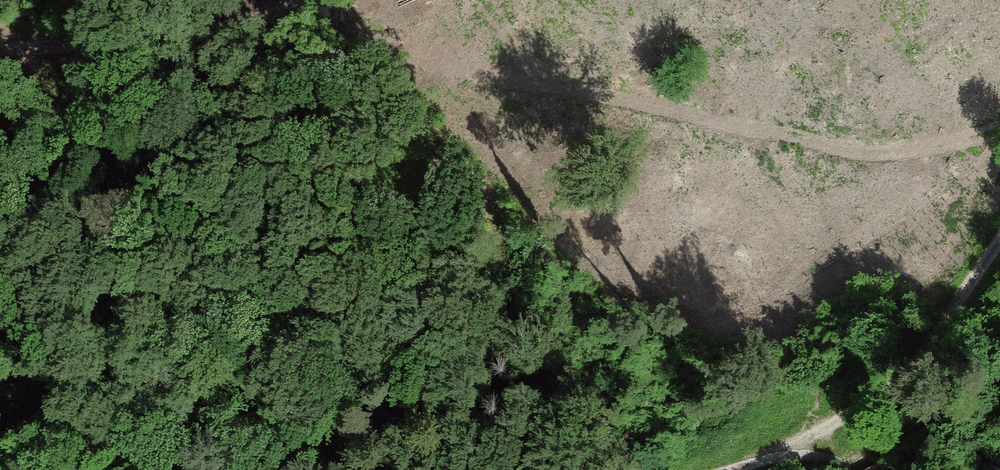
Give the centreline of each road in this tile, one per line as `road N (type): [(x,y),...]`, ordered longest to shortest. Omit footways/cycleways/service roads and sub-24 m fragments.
road 1 (track): [(999,132),(924,147),(842,147),(268,13)]
road 2 (track): [(999,237),(898,381),(797,446),(731,469)]
road 3 (track): [(0,51),(177,35),(302,0)]
road 4 (track): [(797,446),(832,450),(891,438),(999,371)]

